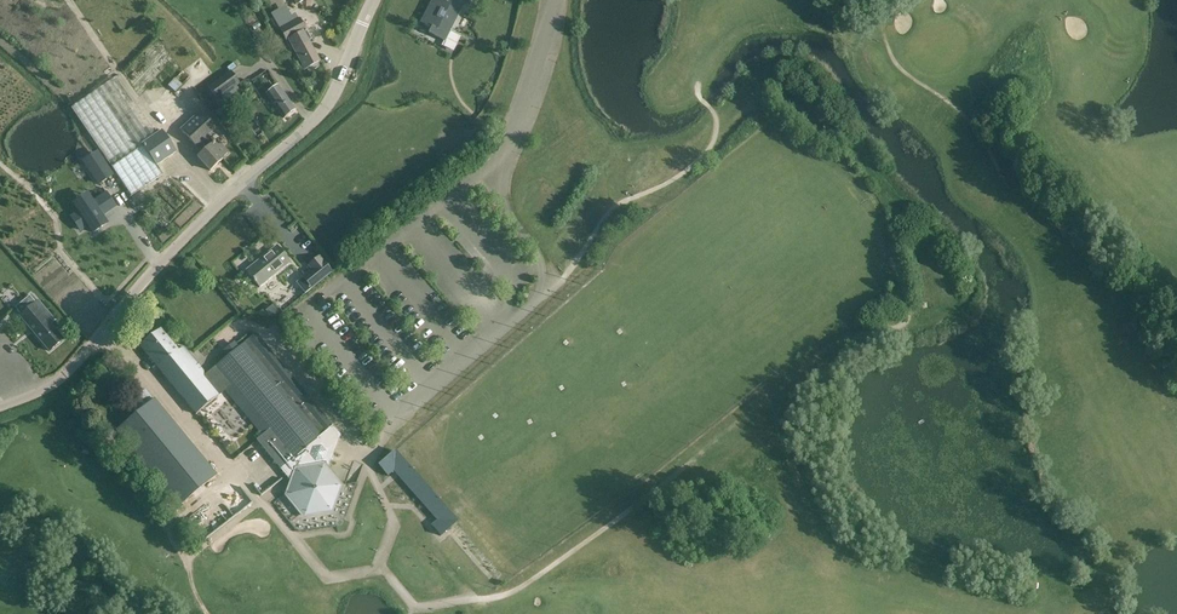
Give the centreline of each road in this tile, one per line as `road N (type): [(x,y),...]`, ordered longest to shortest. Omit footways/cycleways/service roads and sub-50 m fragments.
road 1 (unclassified): [(0,407),(65,376),(231,190),(324,111),(372,0)]

